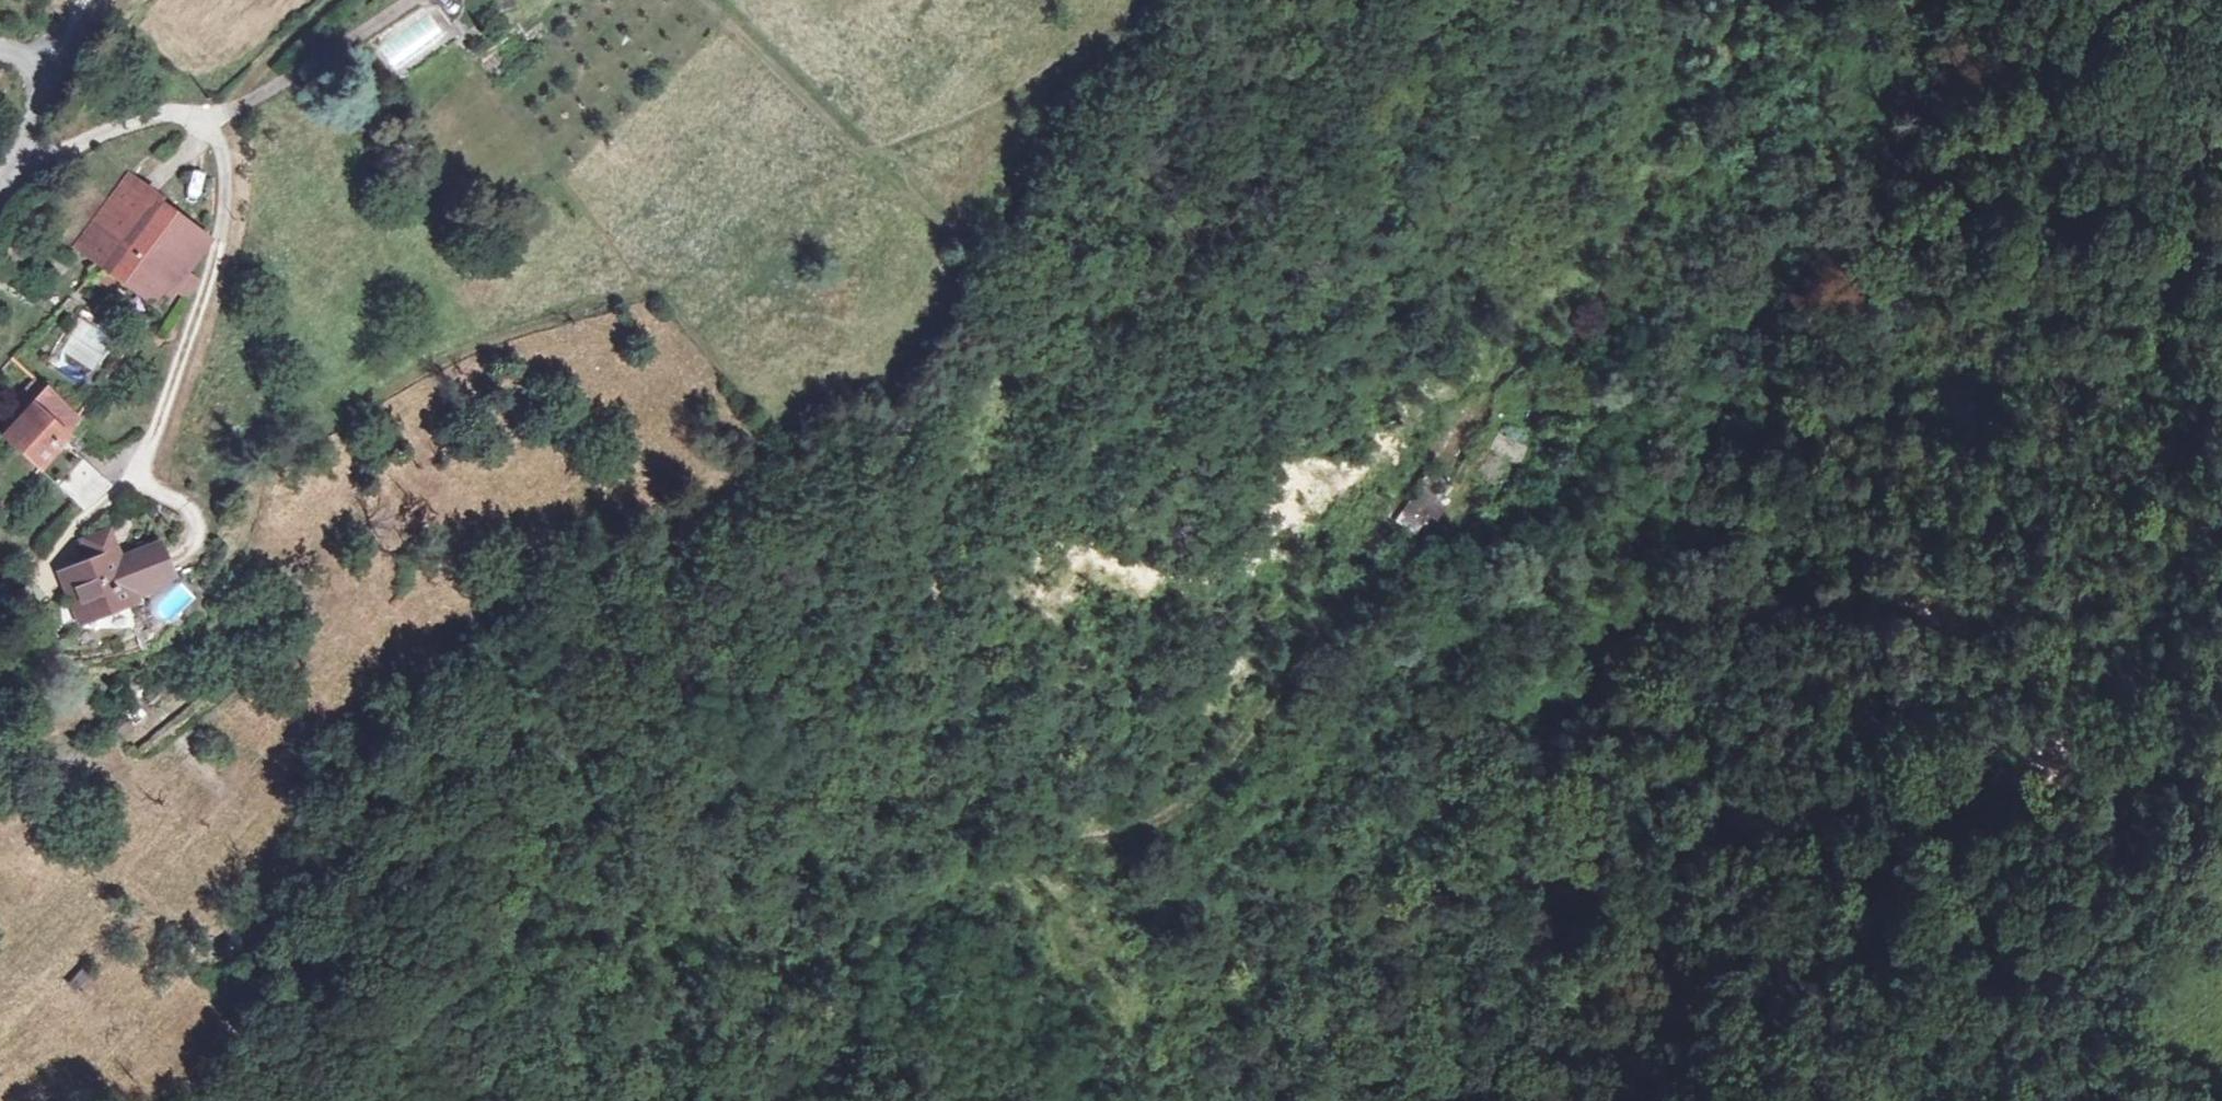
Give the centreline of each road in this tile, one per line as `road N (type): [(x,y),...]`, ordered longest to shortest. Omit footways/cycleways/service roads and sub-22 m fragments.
road 1 (track): [(1382,538),(1270,697),(1187,796),(1155,817),(1012,856),(915,908),(886,937),(869,993),(847,1028),(783,1100)]
road 2 (track): [(209,115),(275,87),(411,0)]
road 3 (unclassified): [(96,0),(0,190)]

